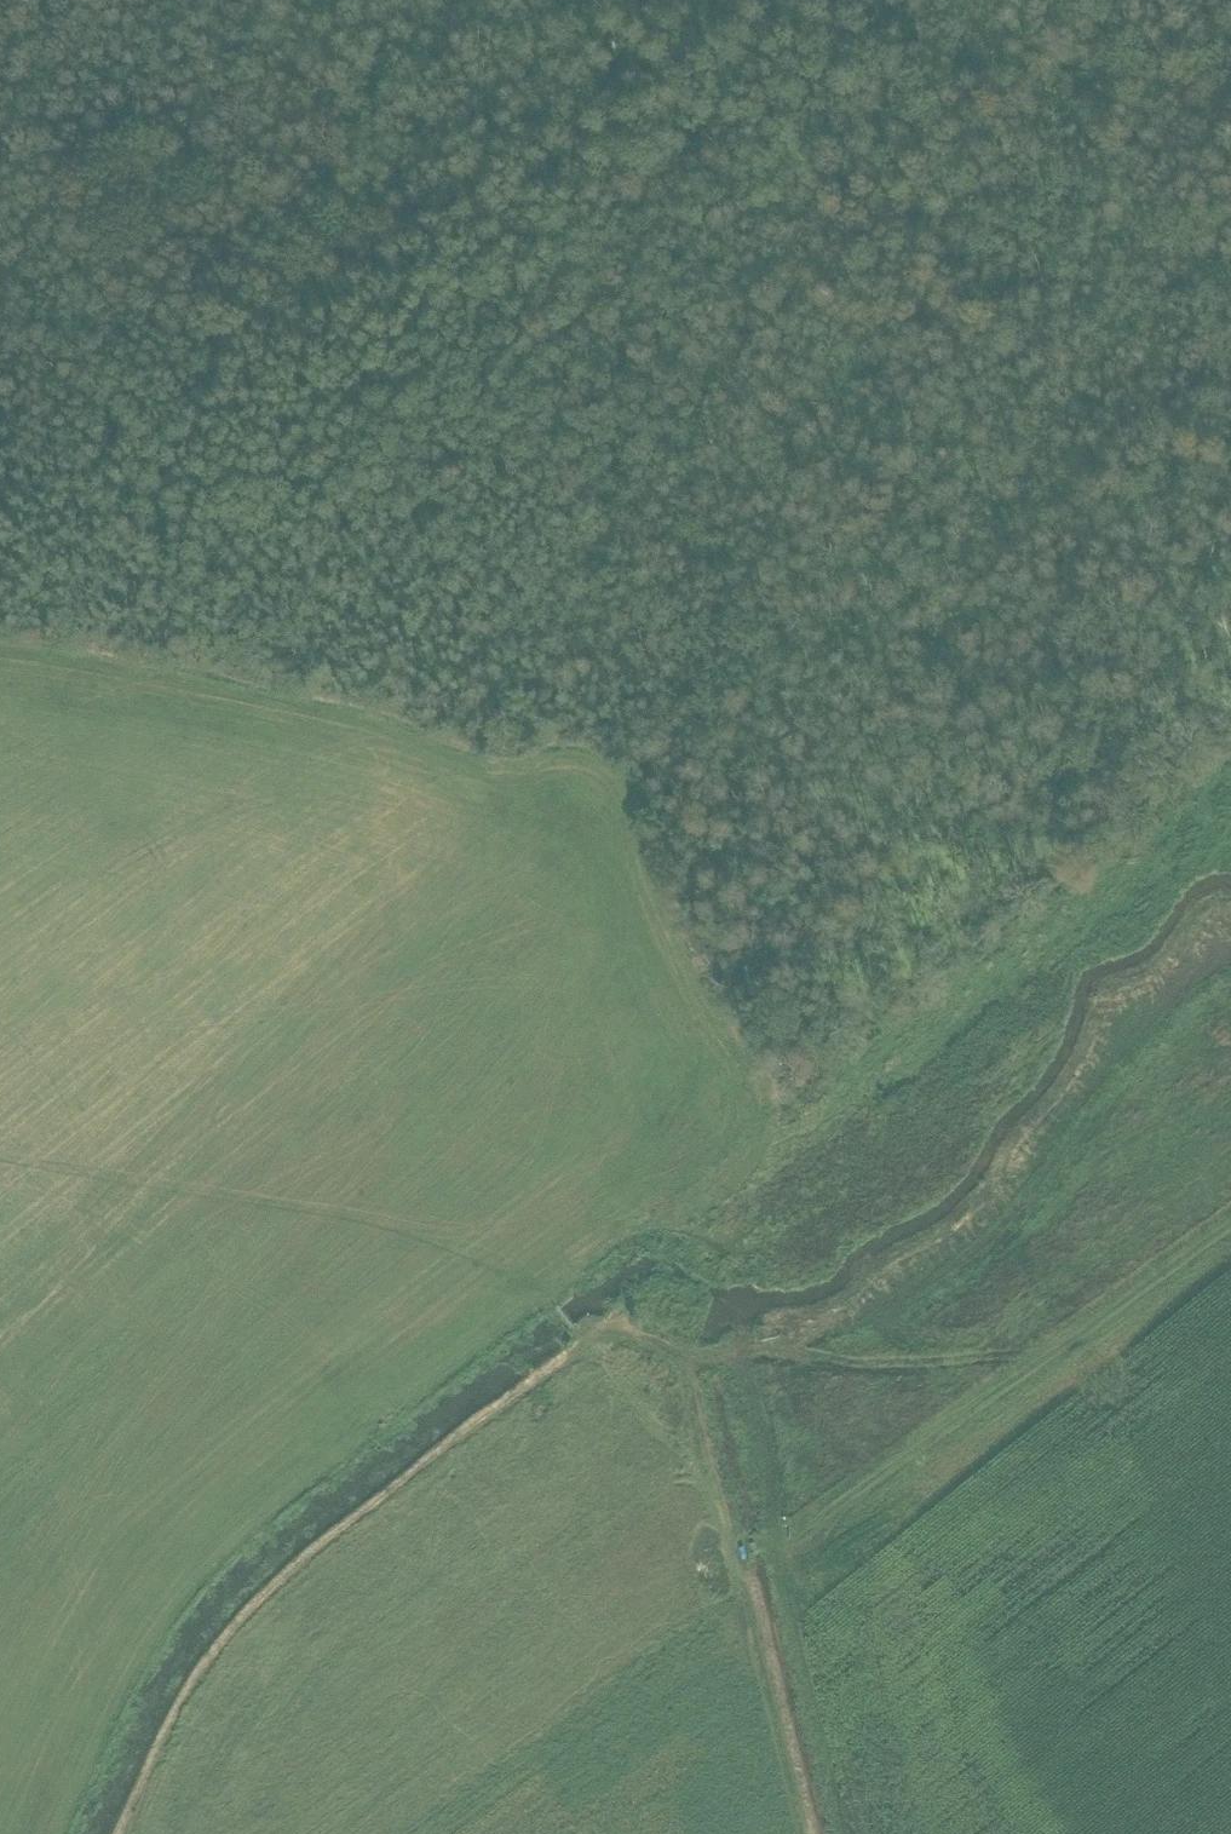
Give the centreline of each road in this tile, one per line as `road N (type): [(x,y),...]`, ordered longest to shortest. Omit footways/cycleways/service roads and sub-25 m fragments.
road 1 (track): [(1230,1220),(836,1511),(817,1522),(772,1512)]
road 2 (track): [(727,1362),(737,1366),(772,1512)]

